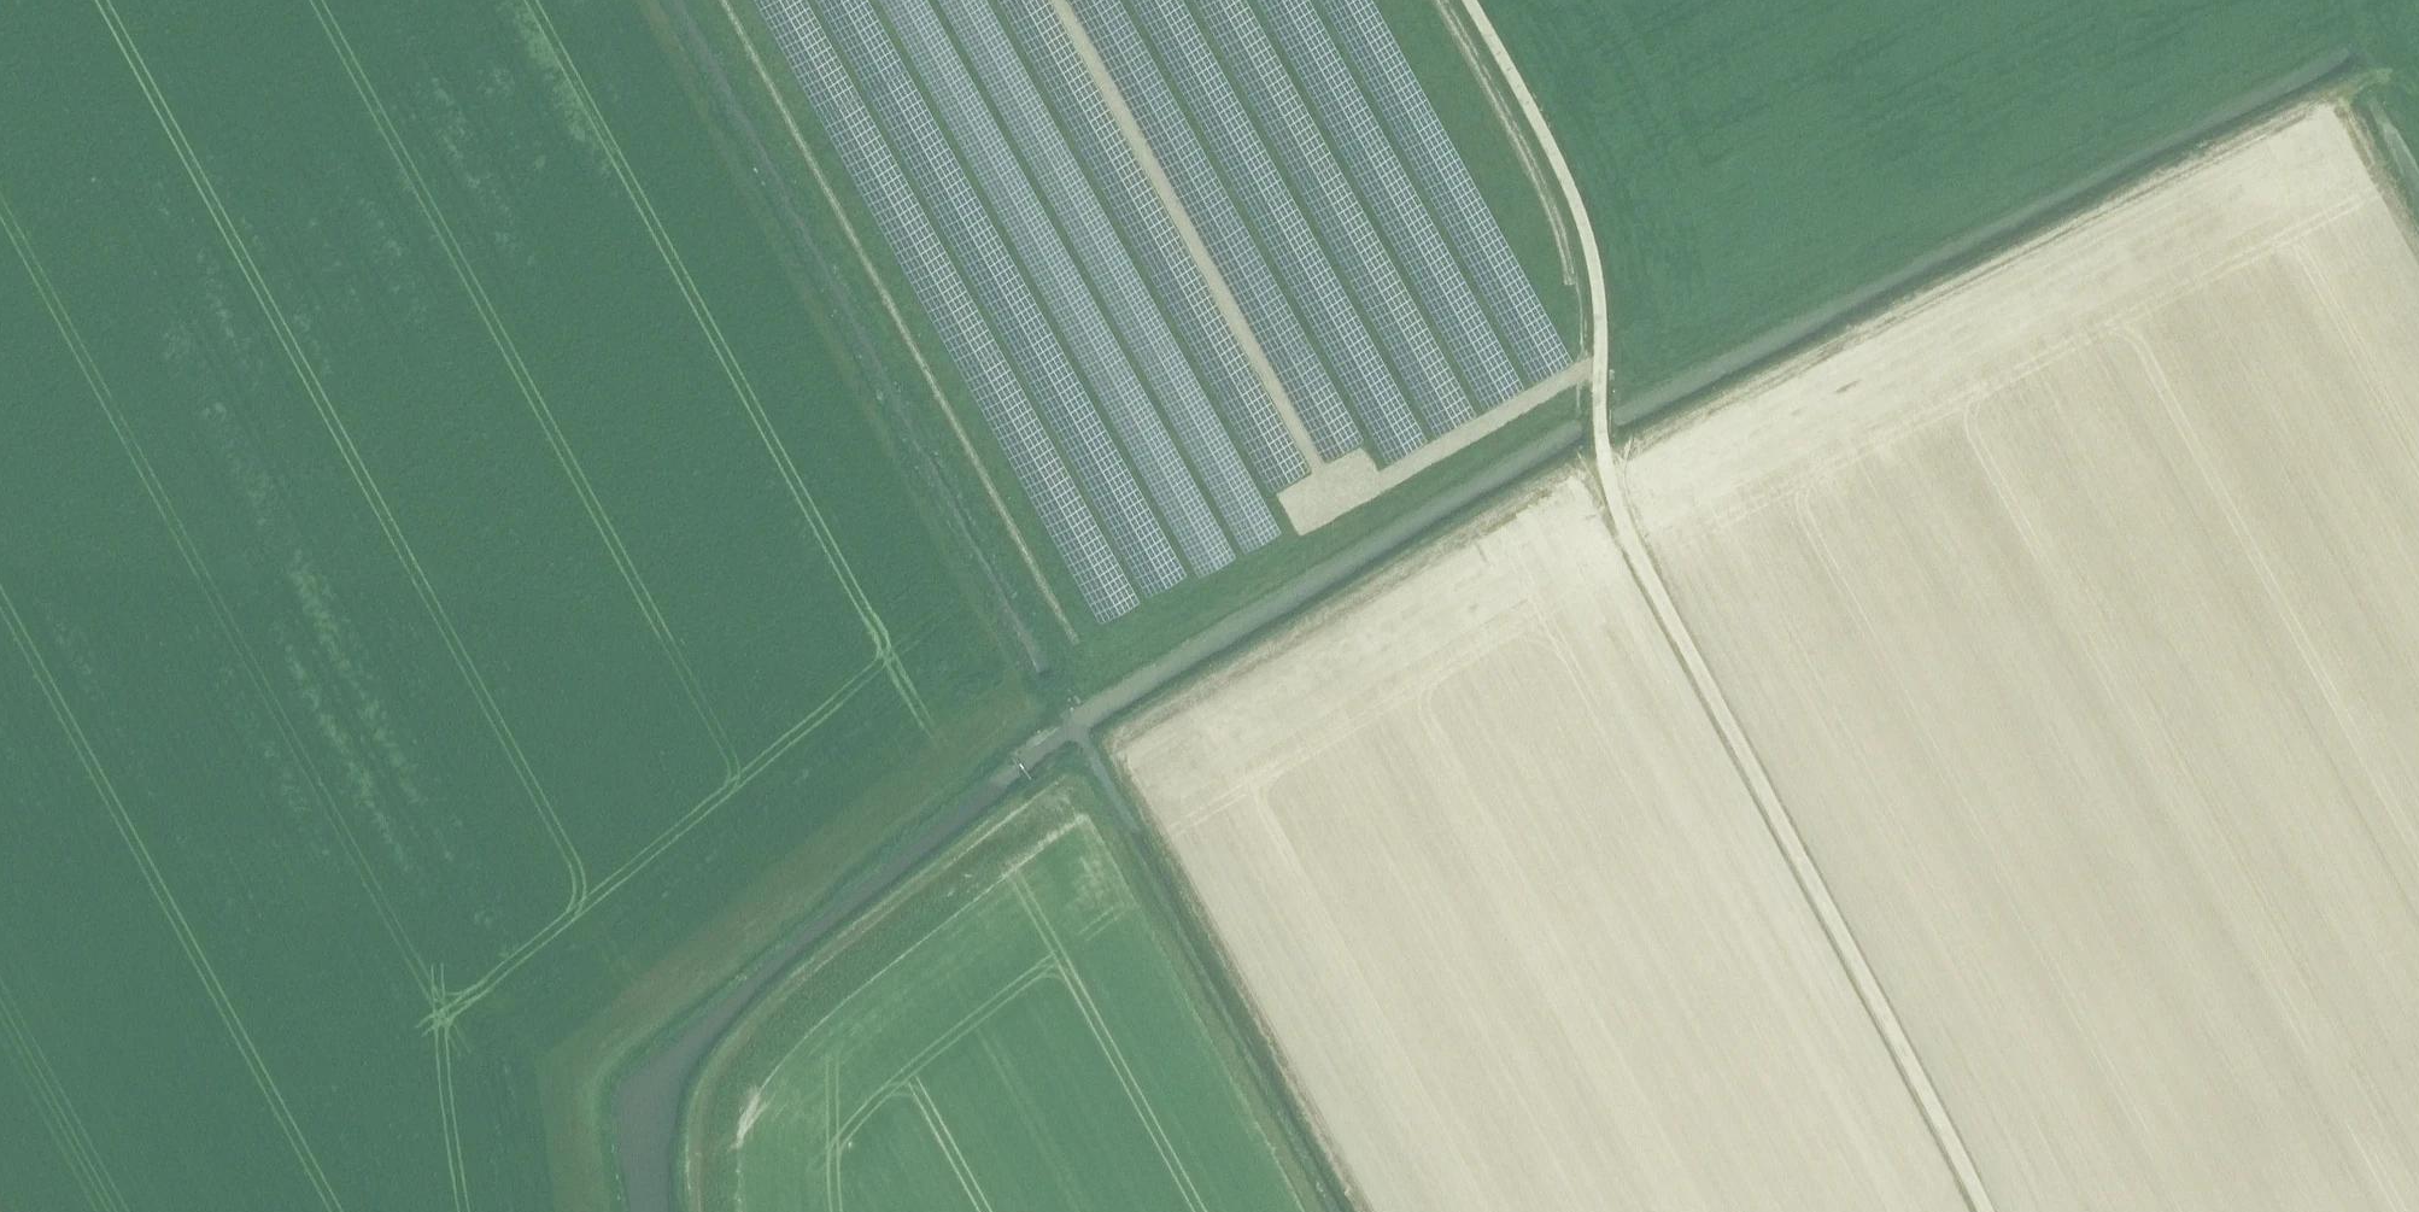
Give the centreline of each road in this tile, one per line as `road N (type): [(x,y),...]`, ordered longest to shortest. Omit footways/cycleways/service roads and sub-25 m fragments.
road 1 (track): [(1990,1211),(1616,487),(1600,394),(1600,303),(1583,215),(1464,0)]

